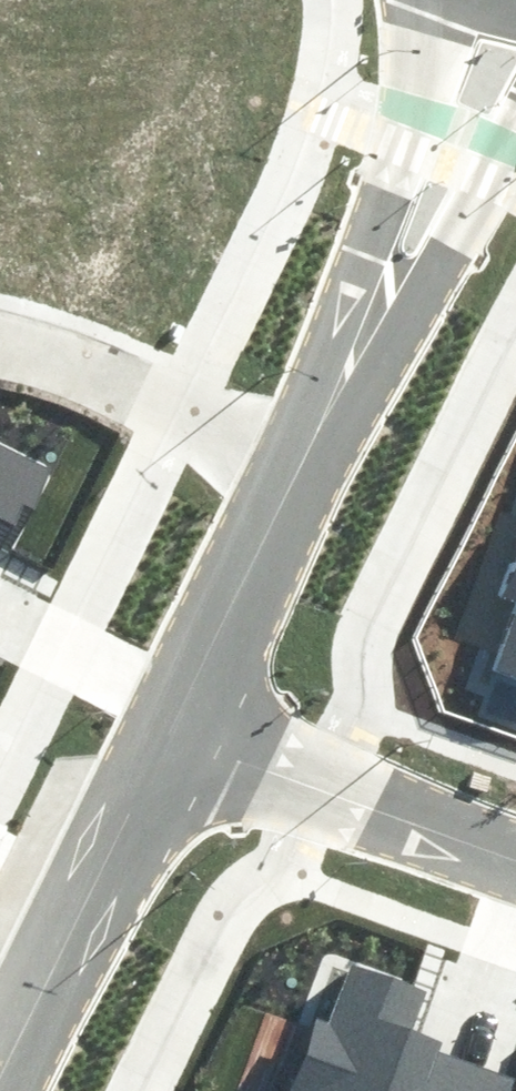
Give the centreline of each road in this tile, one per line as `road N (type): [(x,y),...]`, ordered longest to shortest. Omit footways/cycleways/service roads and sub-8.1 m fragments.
road 1 (tertiary): [(171,738),(0,1083)]
road 2 (tertiary): [(349,370),(355,251),(422,65),(432,0)]
road 3 (residential): [(515,857),(171,738)]
road 4 (residential): [(0,327),(22,329),(298,464)]
road 5 (tertiary): [(298,464),(171,738)]
road 6 (tertiary): [(515,131),(436,286),(349,370)]

